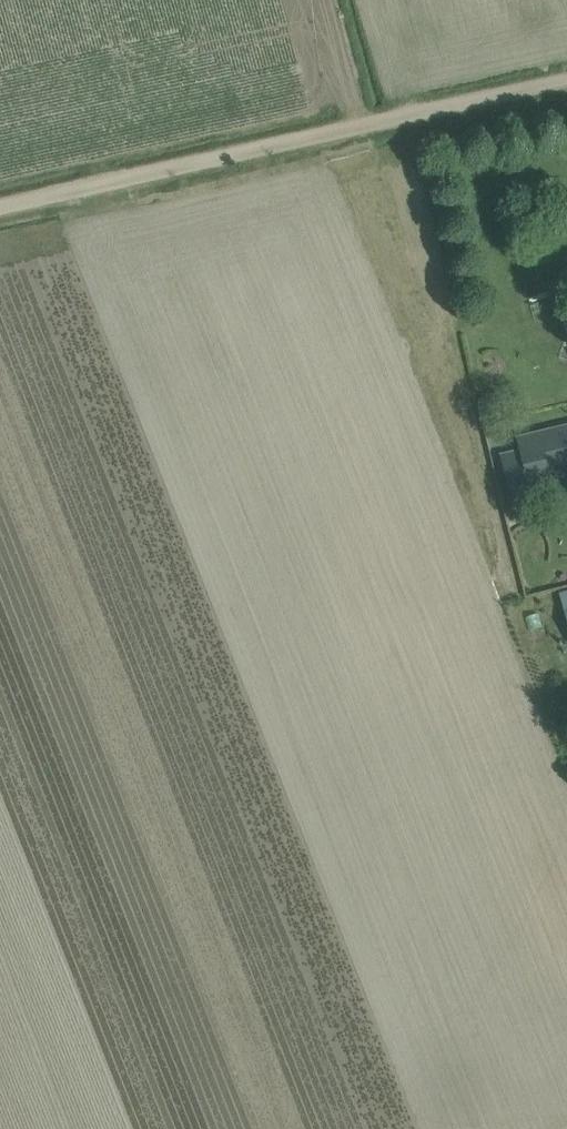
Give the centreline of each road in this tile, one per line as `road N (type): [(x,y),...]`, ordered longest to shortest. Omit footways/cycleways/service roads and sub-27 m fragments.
road 1 (track): [(0,206),(566,80)]

